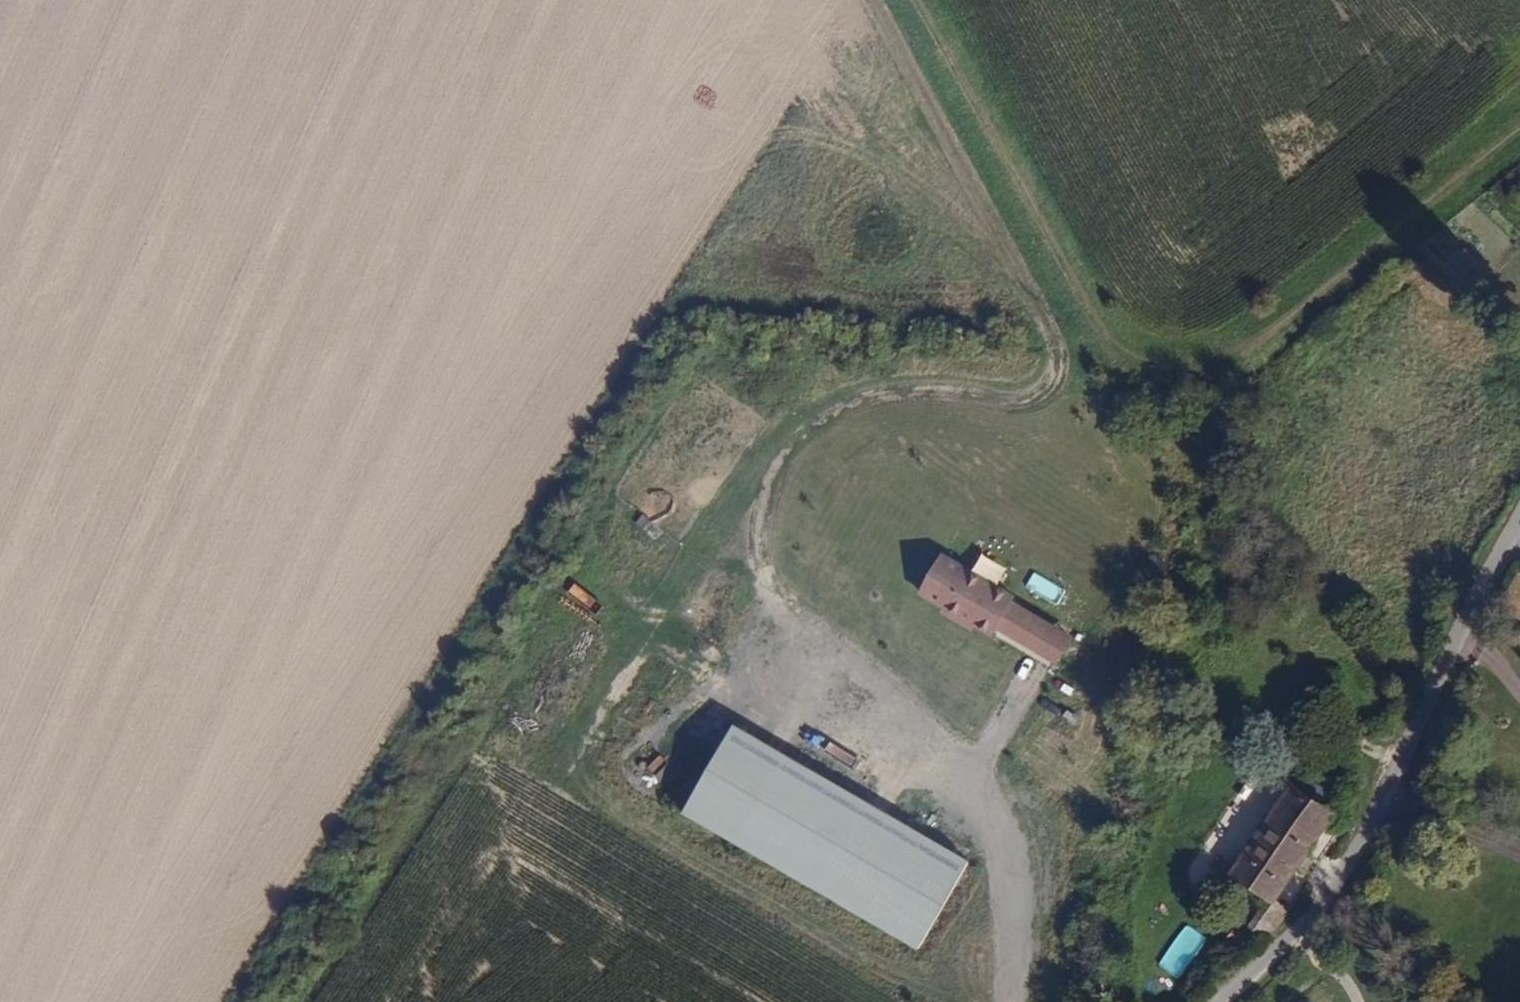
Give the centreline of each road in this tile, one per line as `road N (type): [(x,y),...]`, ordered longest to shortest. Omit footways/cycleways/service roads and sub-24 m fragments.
road 1 (track): [(872,0),(1054,335),(1062,365),(1036,407),(1016,410),(916,389),(830,403),(776,468),(766,507),(768,554),(792,628),(851,709),(990,812),(1009,869),(1021,1001)]
road 2 (residential): [(1519,516),(1338,880),(1293,937),(1215,1001)]

